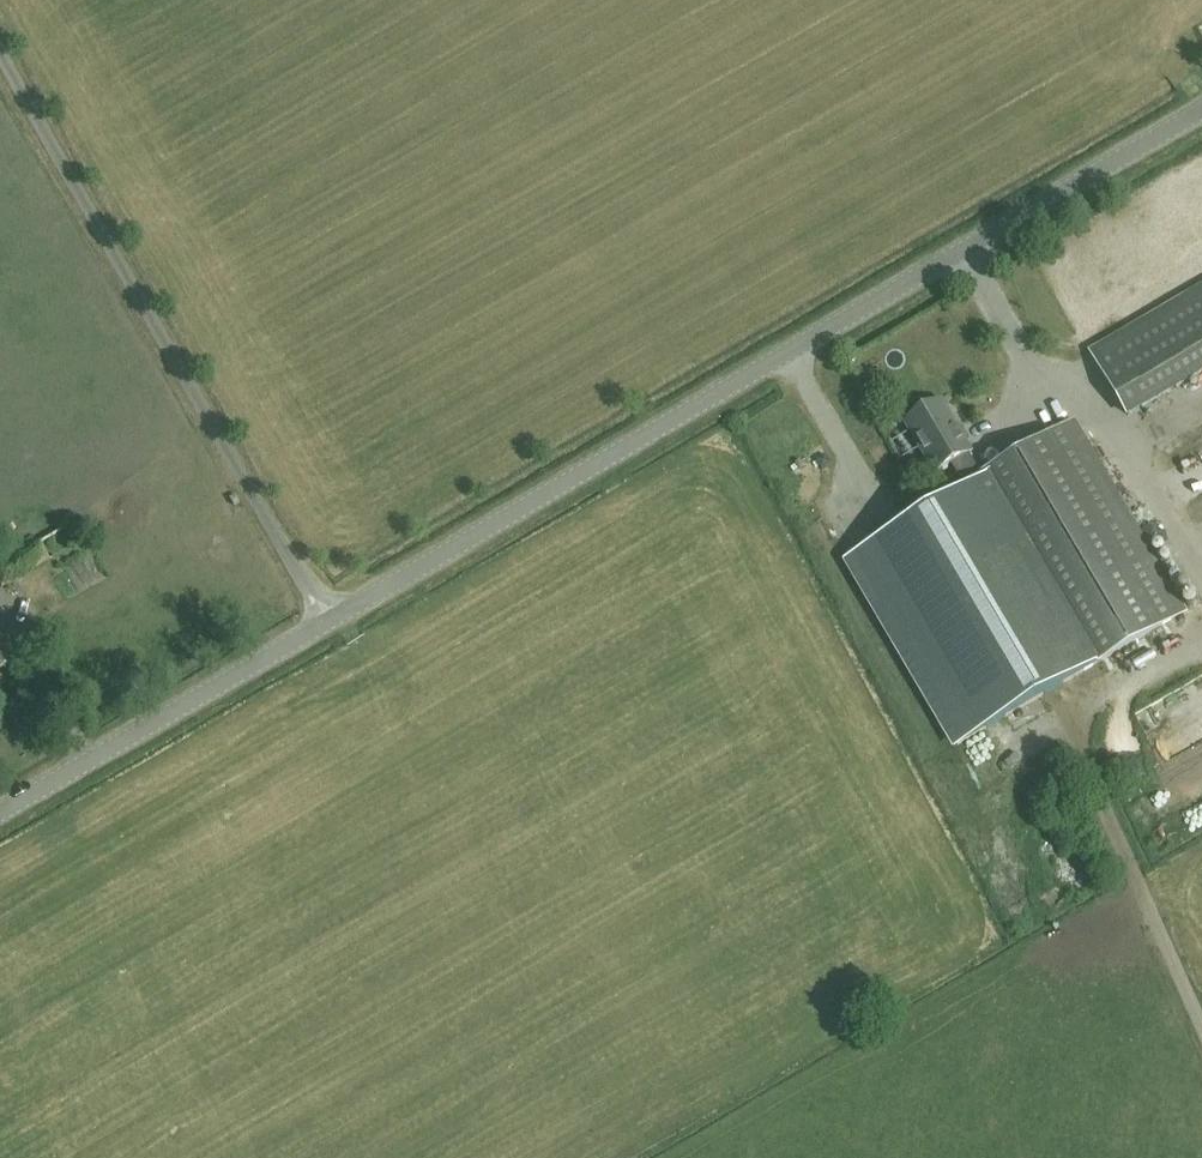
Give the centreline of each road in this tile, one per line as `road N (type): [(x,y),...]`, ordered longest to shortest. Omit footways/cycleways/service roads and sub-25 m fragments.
road 1 (tertiary): [(326,618),(1201,106)]
road 2 (unclassified): [(326,618),(0,56)]
road 3 (tertiary): [(0,811),(326,618)]

